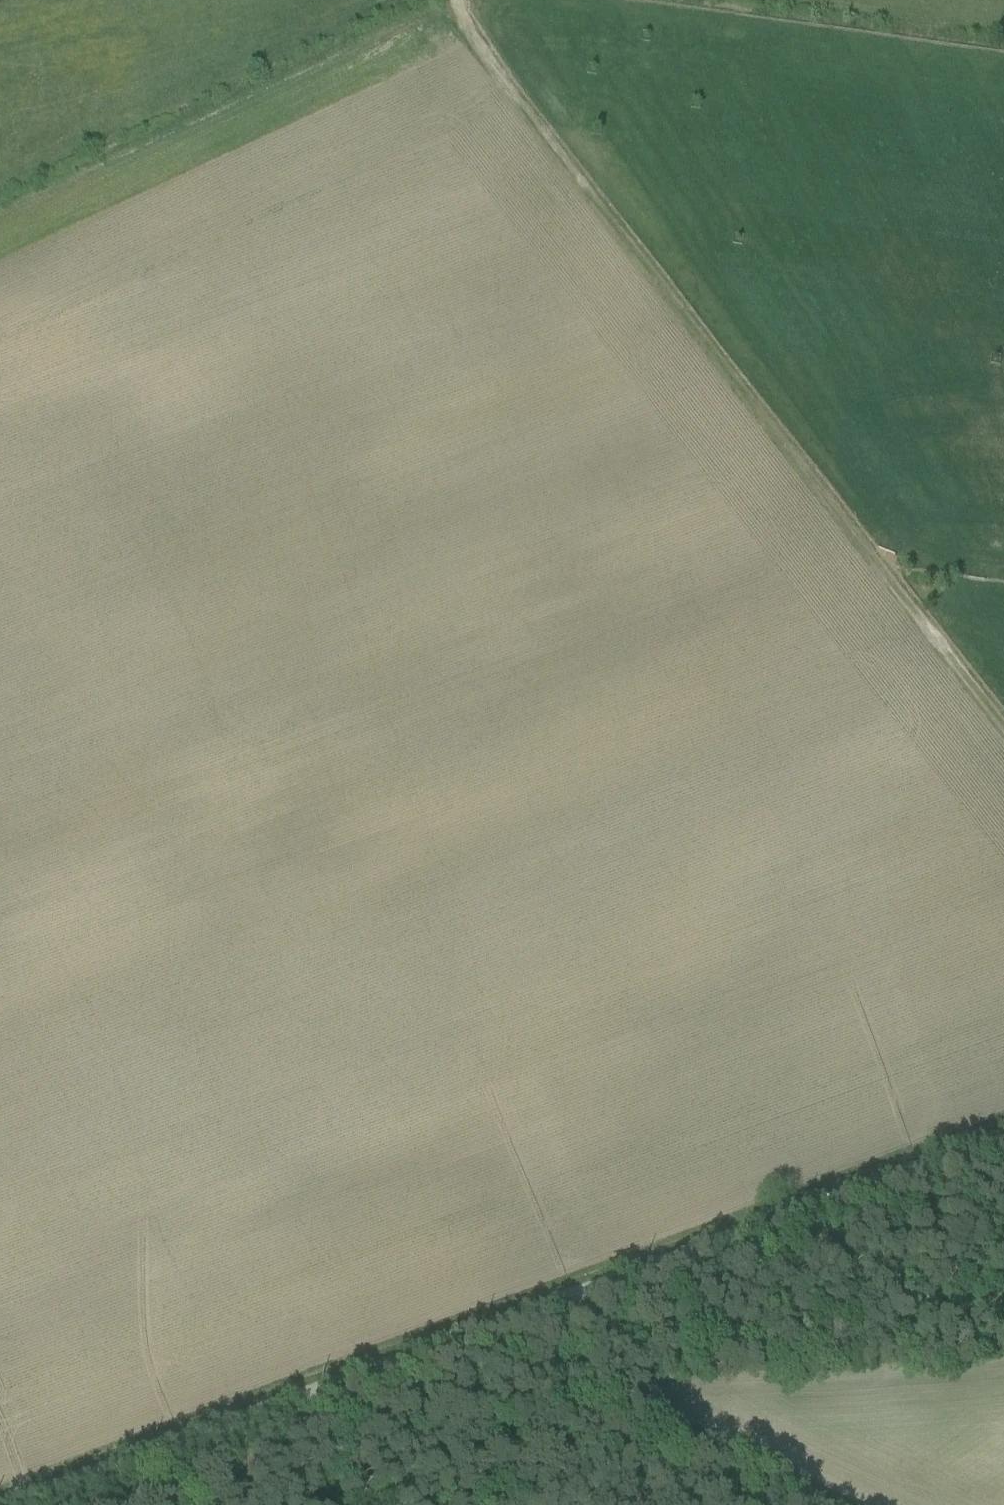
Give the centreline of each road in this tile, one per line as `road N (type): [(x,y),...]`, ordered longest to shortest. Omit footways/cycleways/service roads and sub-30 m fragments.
road 1 (unclassified): [(5,1504),(1003,1134)]
road 2 (track): [(461,0),(577,174),(1003,730)]

